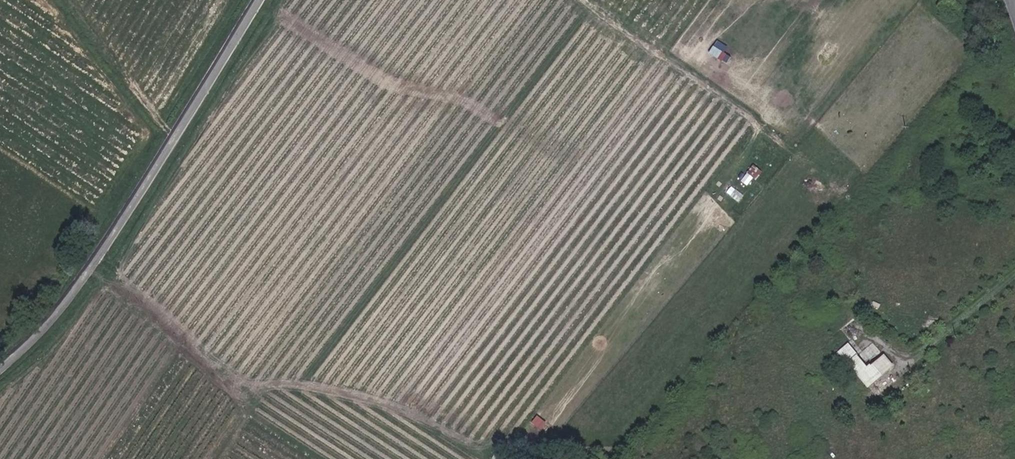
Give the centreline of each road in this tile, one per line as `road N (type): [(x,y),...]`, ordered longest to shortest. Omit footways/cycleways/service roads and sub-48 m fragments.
road 1 (tertiary): [(0,365),(83,277),(258,0)]

